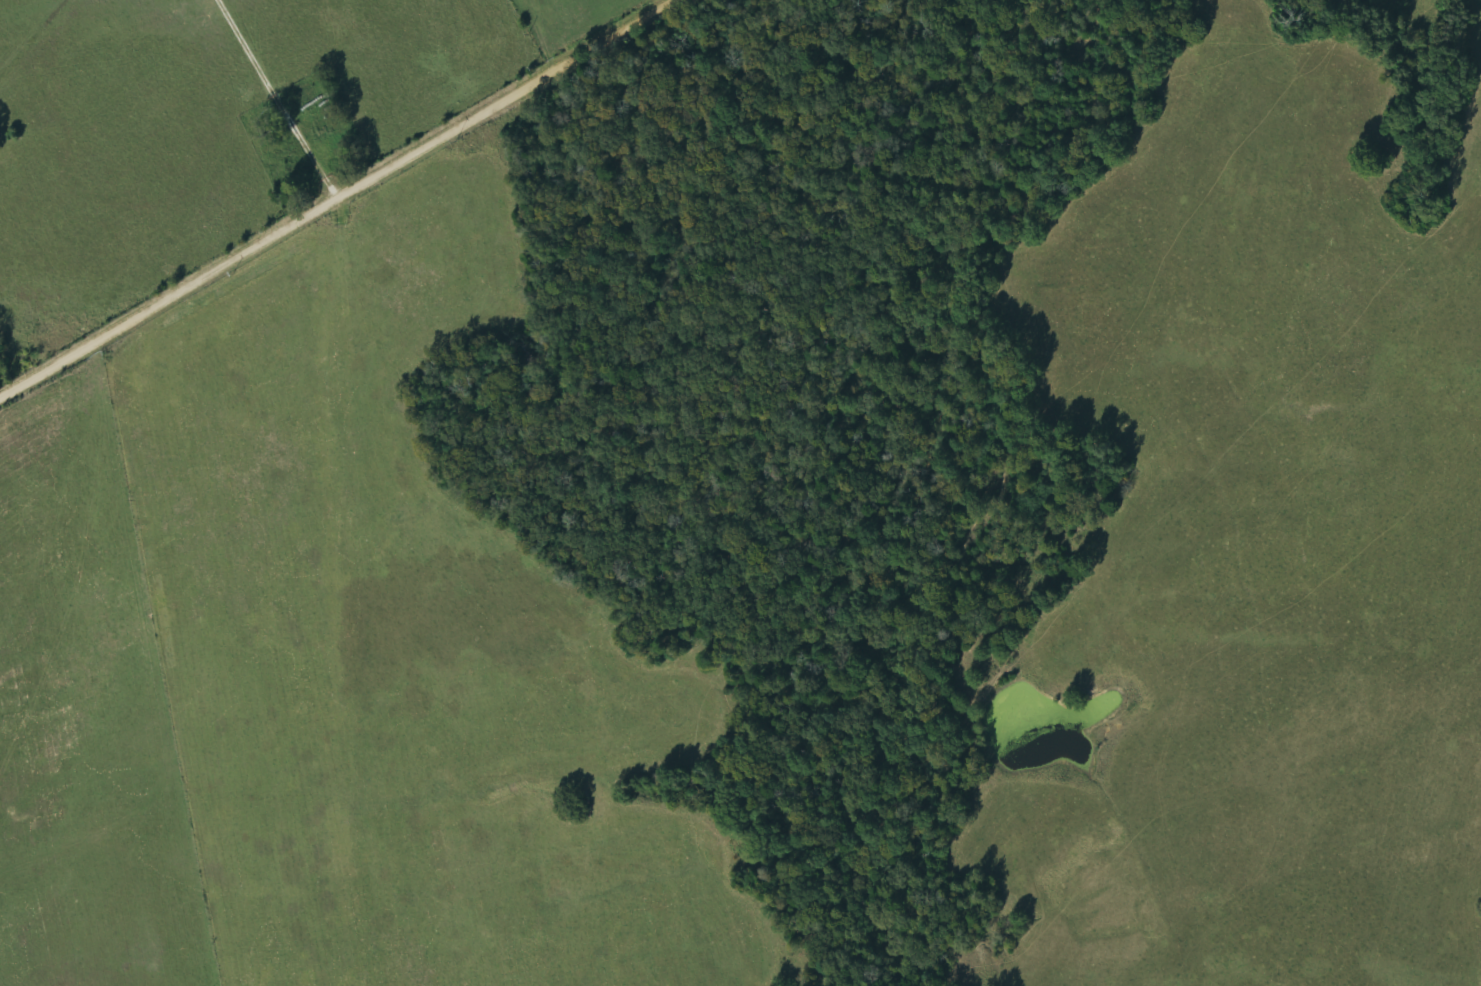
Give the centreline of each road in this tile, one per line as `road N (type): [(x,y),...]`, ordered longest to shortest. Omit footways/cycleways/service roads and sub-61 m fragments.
road 1 (residential): [(0,392),(676,0)]

